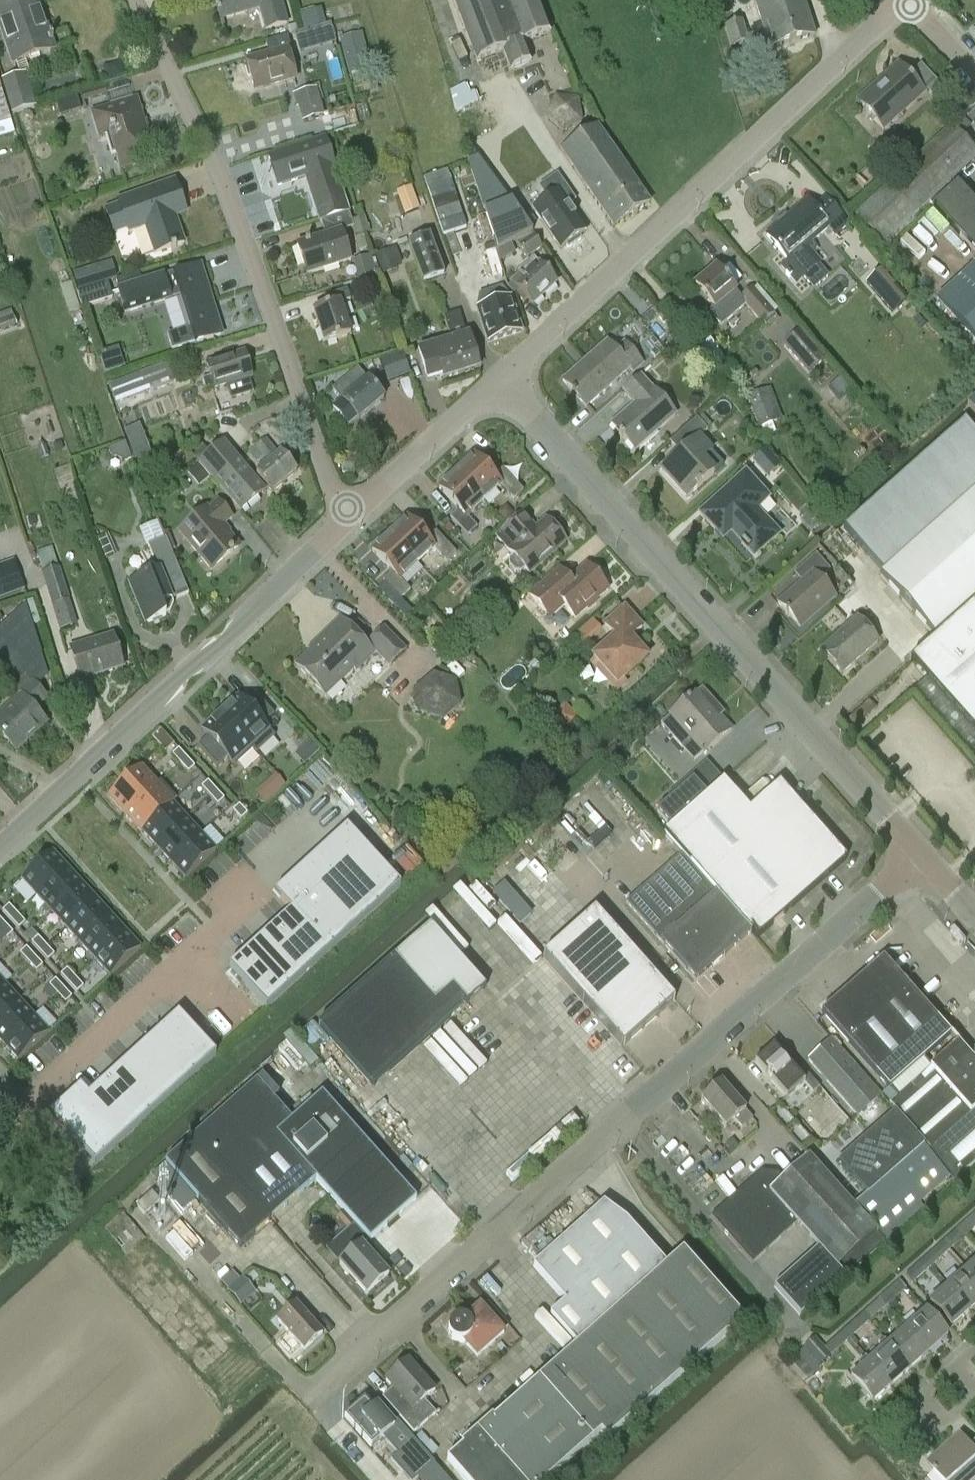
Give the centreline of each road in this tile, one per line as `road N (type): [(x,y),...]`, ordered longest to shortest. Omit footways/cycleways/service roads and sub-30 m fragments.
road 1 (unclassified): [(921,862),(503,379)]
road 2 (residential): [(346,513),(250,247),(131,0)]
road 3 (tertiary): [(503,379),(909,4)]
road 4 (tertiary): [(0,847),(220,644),(346,513)]
road 5 (unclassified): [(323,1395),(621,1121)]
road 6 (unclassified): [(621,1121),(921,862)]
road 7 (residential): [(13,1116),(262,888)]
road 8 (unclassified): [(621,1121),(801,1332),(785,1346)]
road 9 (tertiary): [(346,513),(503,379)]

